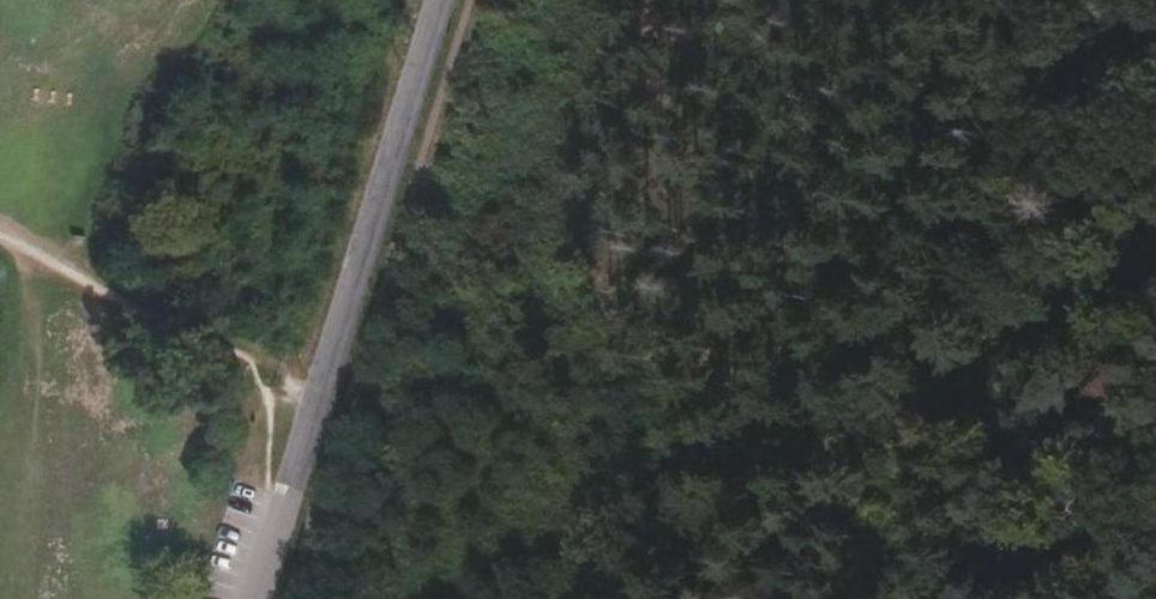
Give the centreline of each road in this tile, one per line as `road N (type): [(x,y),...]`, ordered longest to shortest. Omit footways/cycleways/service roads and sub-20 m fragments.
road 1 (track): [(605,598),(1155,264)]
road 2 (unclassified): [(259,598),(443,0)]

